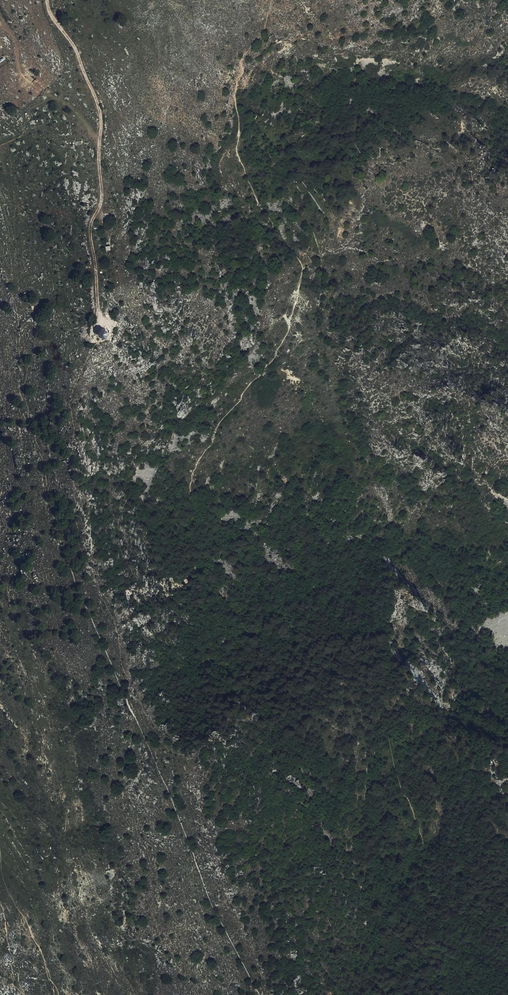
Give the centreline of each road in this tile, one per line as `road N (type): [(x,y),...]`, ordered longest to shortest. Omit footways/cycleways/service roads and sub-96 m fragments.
road 1 (track): [(101,322),(89,231),(102,203),(100,114),(46,0)]

